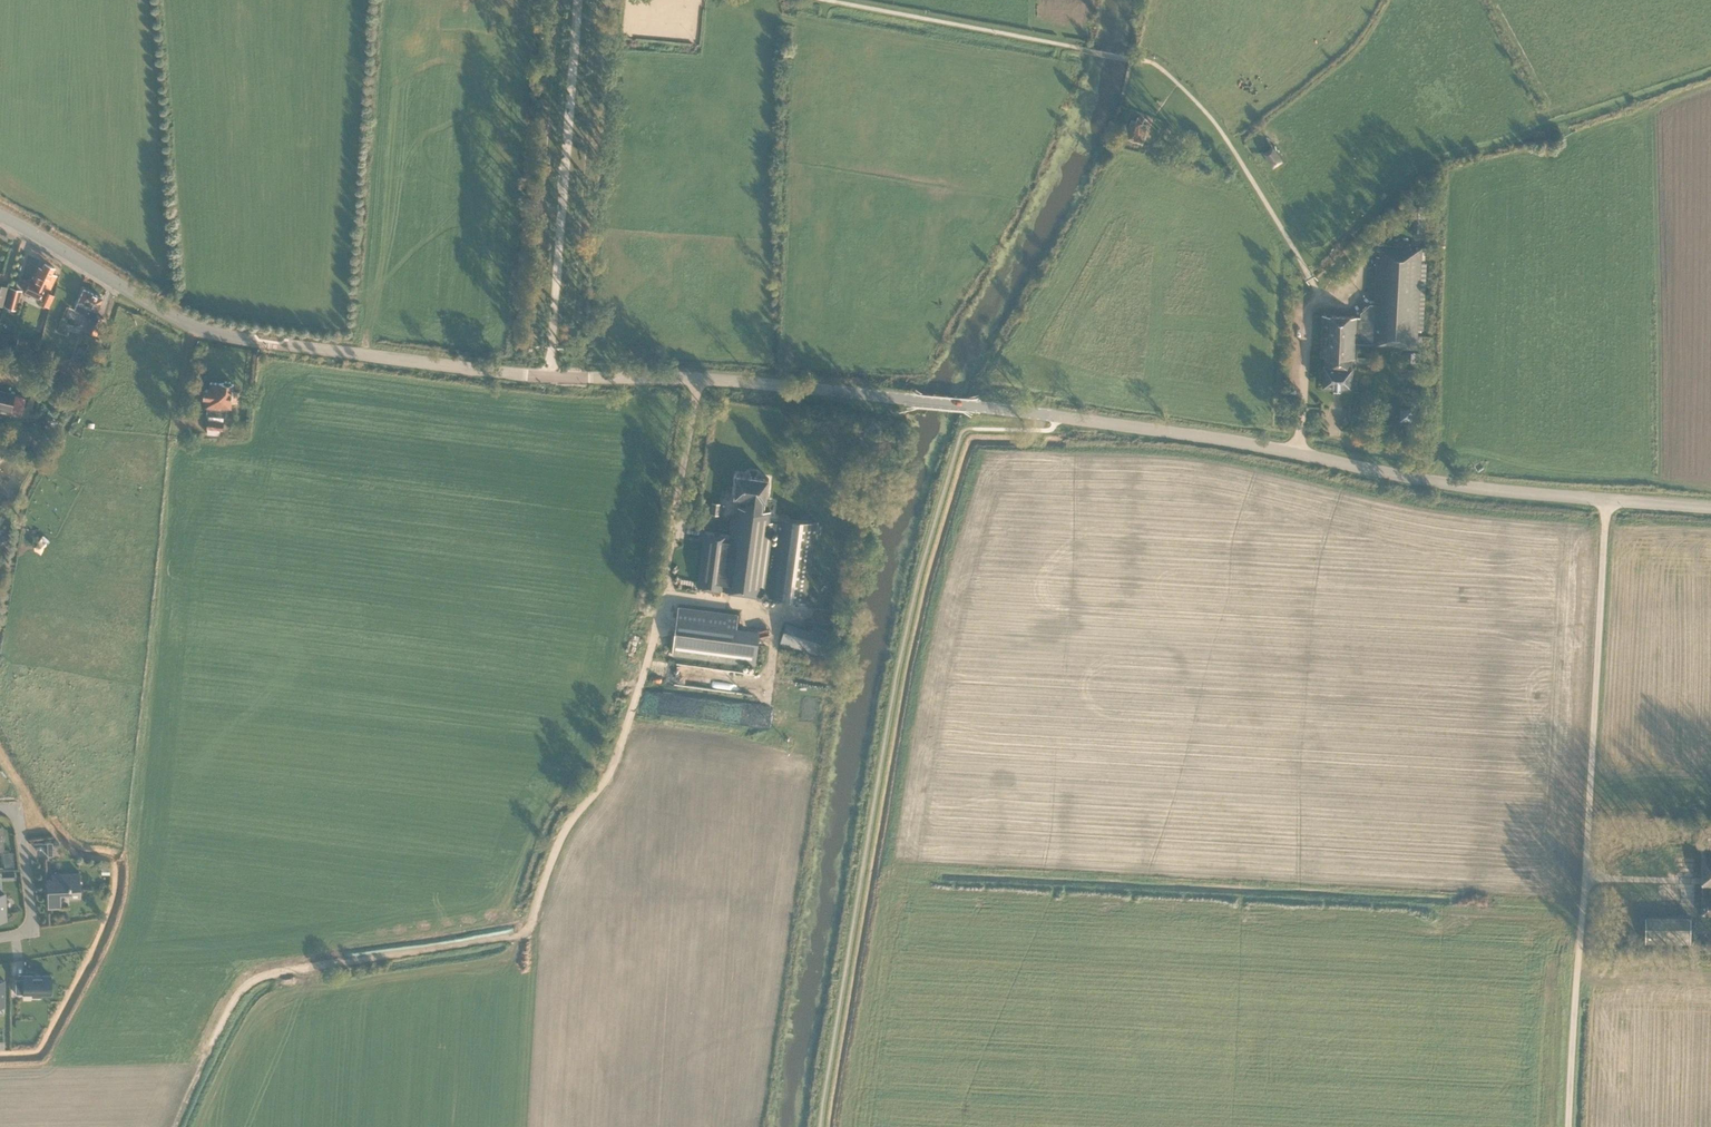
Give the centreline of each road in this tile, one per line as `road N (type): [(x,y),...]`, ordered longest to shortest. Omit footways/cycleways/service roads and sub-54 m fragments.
road 1 (tertiary): [(1710,505),(1478,486),(1213,437),(844,390),(549,375),(272,343)]
road 2 (tertiary): [(0,216),(173,316),(272,343)]
road 3 (residential): [(0,941),(28,935),(33,921),(18,821),(0,810)]

